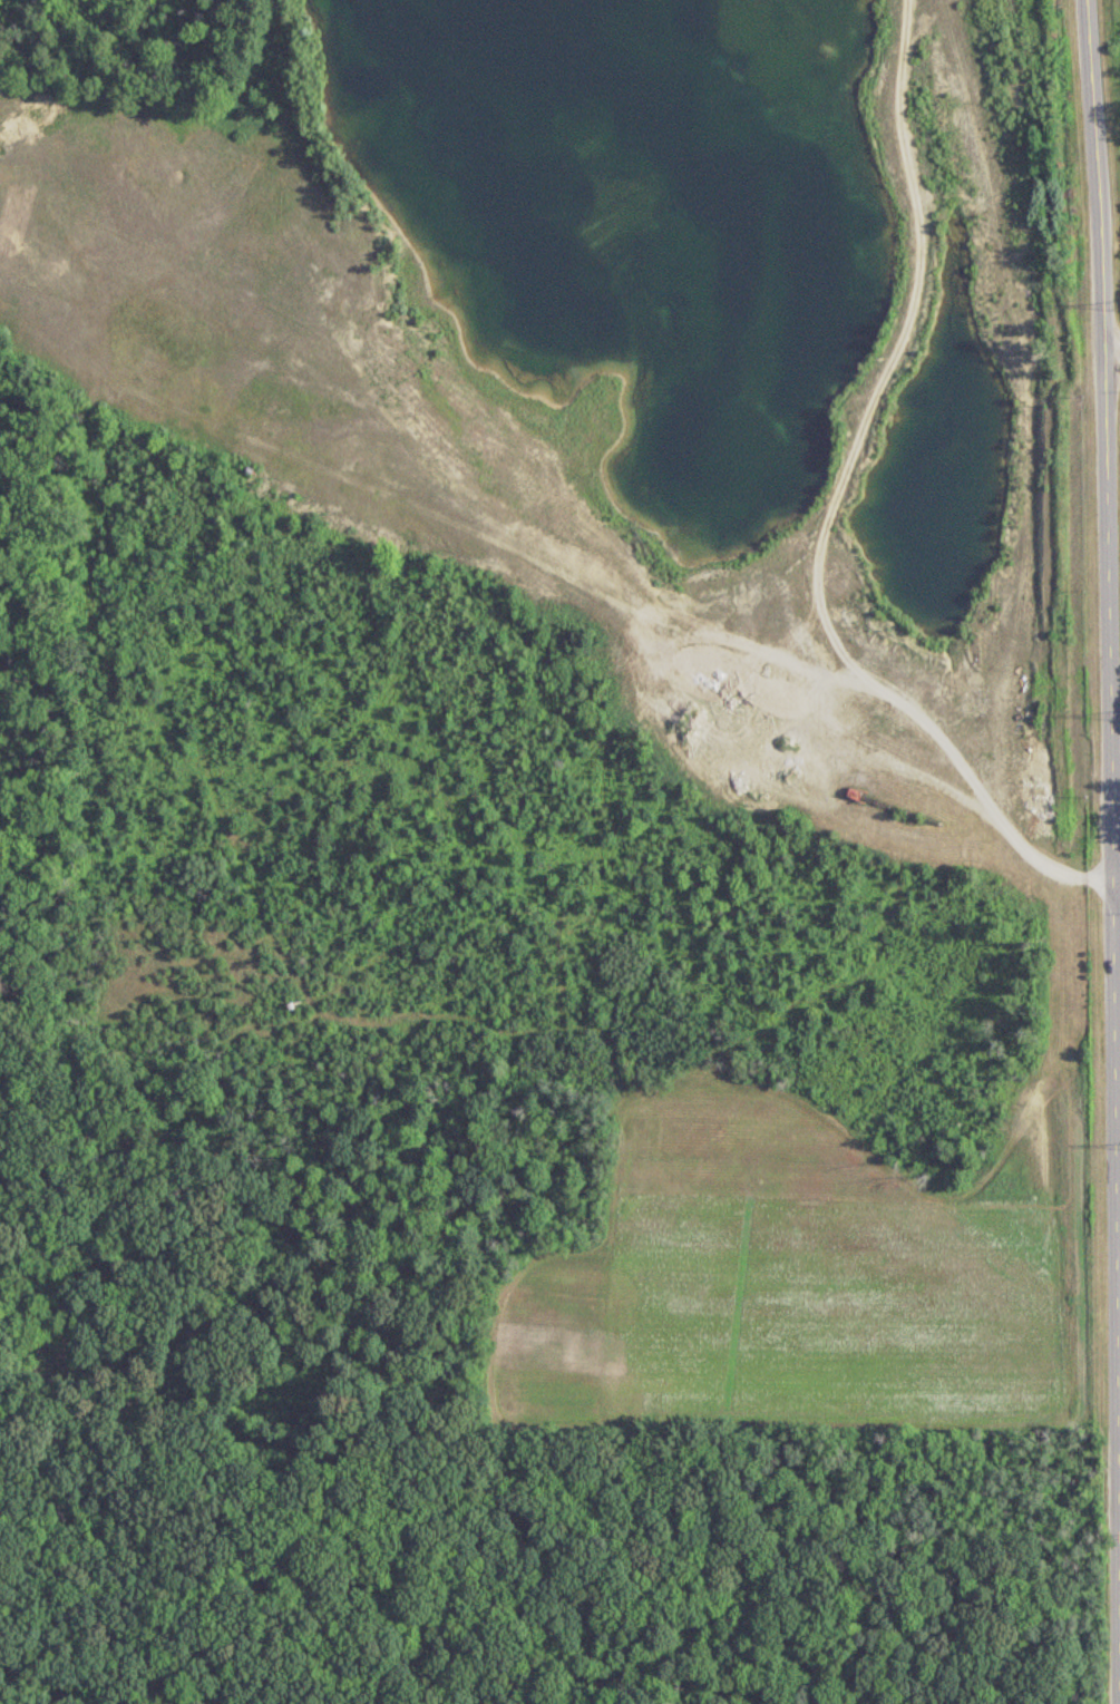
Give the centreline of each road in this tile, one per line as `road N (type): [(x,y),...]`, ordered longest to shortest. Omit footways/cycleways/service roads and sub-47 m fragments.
road 1 (residential): [(1119,1609),(1104,295),(1087,0)]

